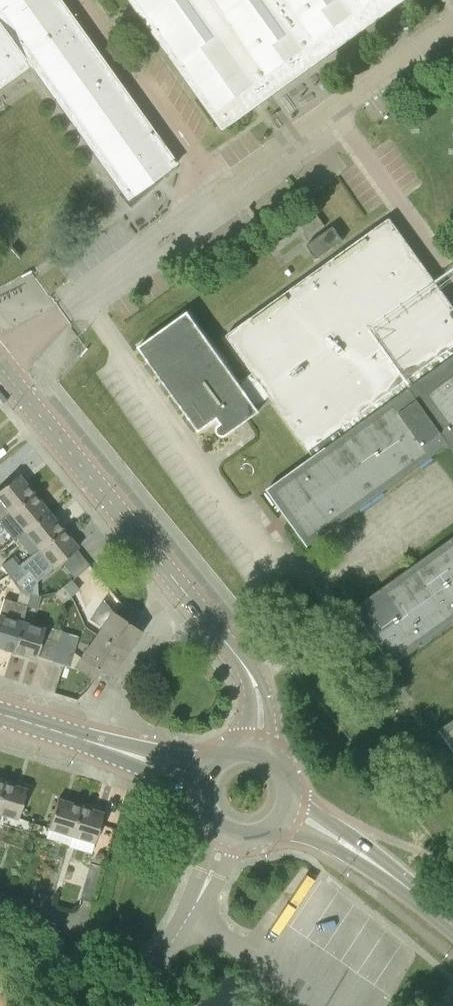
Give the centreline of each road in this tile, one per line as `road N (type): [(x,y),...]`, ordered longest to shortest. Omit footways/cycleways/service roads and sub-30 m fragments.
road 1 (residential): [(256,750),(260,703),(250,675),(0,365)]
road 2 (tertiary): [(207,775),(0,713)]
road 3 (tertiary): [(452,926),(349,845),(287,812)]
road 4 (unclassified): [(165,959),(0,905)]
road 5 (unclassified): [(165,959),(230,834)]

